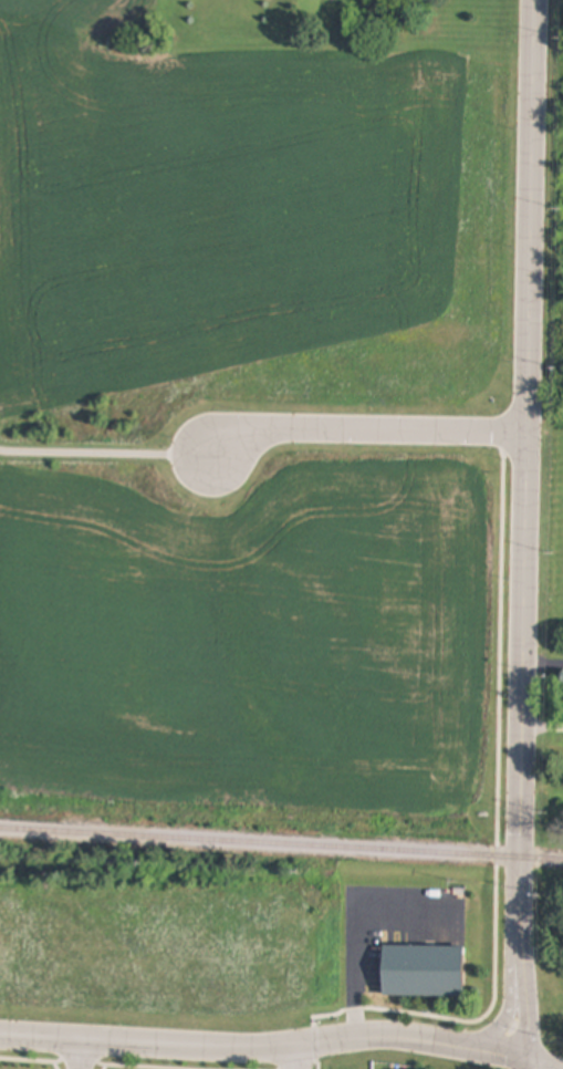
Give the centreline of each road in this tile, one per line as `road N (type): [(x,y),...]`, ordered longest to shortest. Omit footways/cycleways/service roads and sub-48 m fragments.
road 1 (residential): [(520,916),(538,0)]
road 2 (residential): [(473,1049),(379,1037),(240,1051),(0,1040)]
road 3 (residential): [(526,438),(277,433),(249,436),(216,457)]
road 4 (residential): [(520,916),(512,1014),(473,1049)]
road 5 (residential): [(532,1061),(520,916)]

